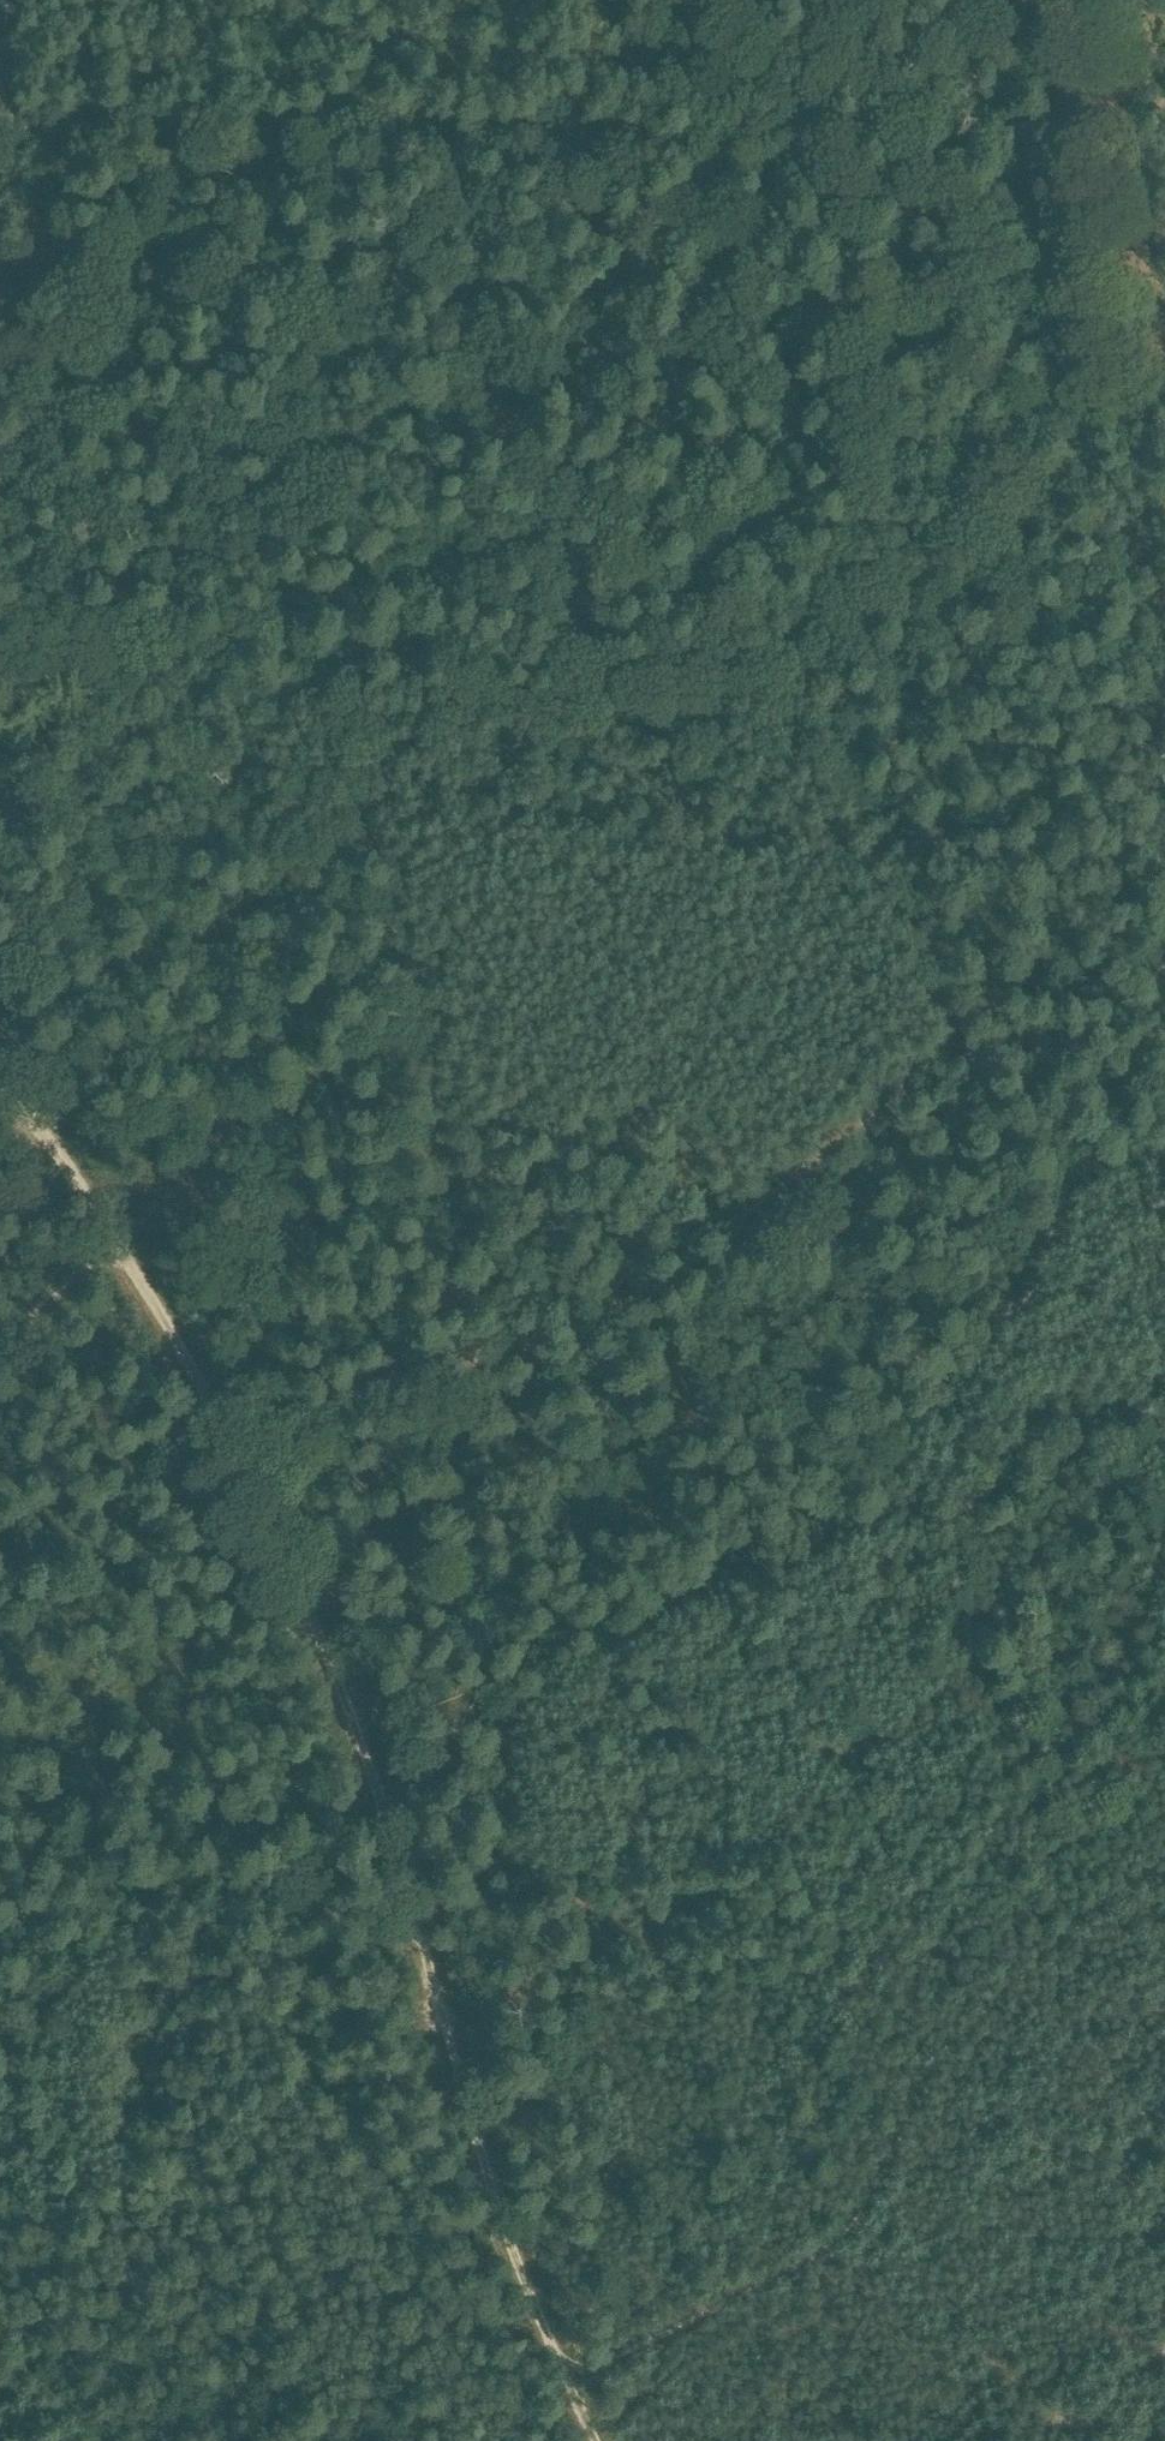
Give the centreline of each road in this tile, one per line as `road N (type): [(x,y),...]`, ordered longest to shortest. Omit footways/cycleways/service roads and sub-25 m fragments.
road 1 (track): [(0,1078),(113,1240),(233,1442),(345,1709),(514,2262),(566,2380)]
road 2 (track): [(1129,560),(1042,584),(849,581),(786,634),(695,667),(273,653),(29,657),(0,647)]
road 3 (track): [(1164,1866),(1039,1969),(939,2069),(855,2219),(819,2254),(566,2380)]

